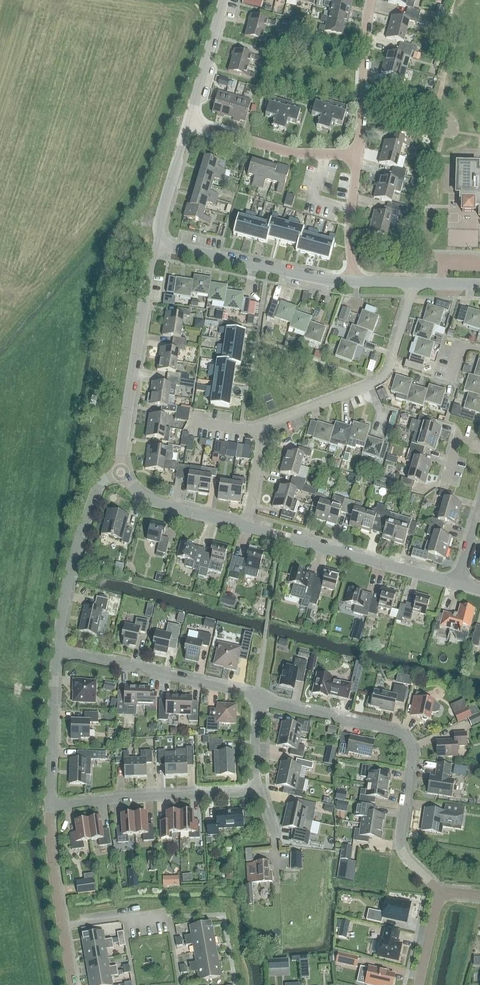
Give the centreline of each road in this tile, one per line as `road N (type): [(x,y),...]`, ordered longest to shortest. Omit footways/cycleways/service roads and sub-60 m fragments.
road 1 (residential): [(439,891),(403,849),(408,738),(256,693)]
road 2 (residential): [(258,429),(383,376),(413,283)]
road 3 (residential): [(122,472),(158,246)]
road 4 (residential): [(456,584),(246,526)]
road 5 (residential): [(50,808),(259,791)]
road 6 (residential): [(61,654),(64,599),(94,492),(122,472)]
road 7 (residential): [(256,693),(61,654)]
road 8 (residential): [(352,282),(158,246)]
road 9 (residential): [(73,984),(50,808)]
road 10 (residential): [(358,156),(292,153),(187,122)]
road 11 (residential): [(358,156),(370,0)]
road 12 (residential): [(50,808),(61,654)]
road 13 (residential): [(246,526),(148,500),(122,472)]
road 14 (residential): [(158,246),(187,122)]
road 15 (residential): [(187,122),(223,0)]
road 16 (residential): [(352,282),(358,156)]

